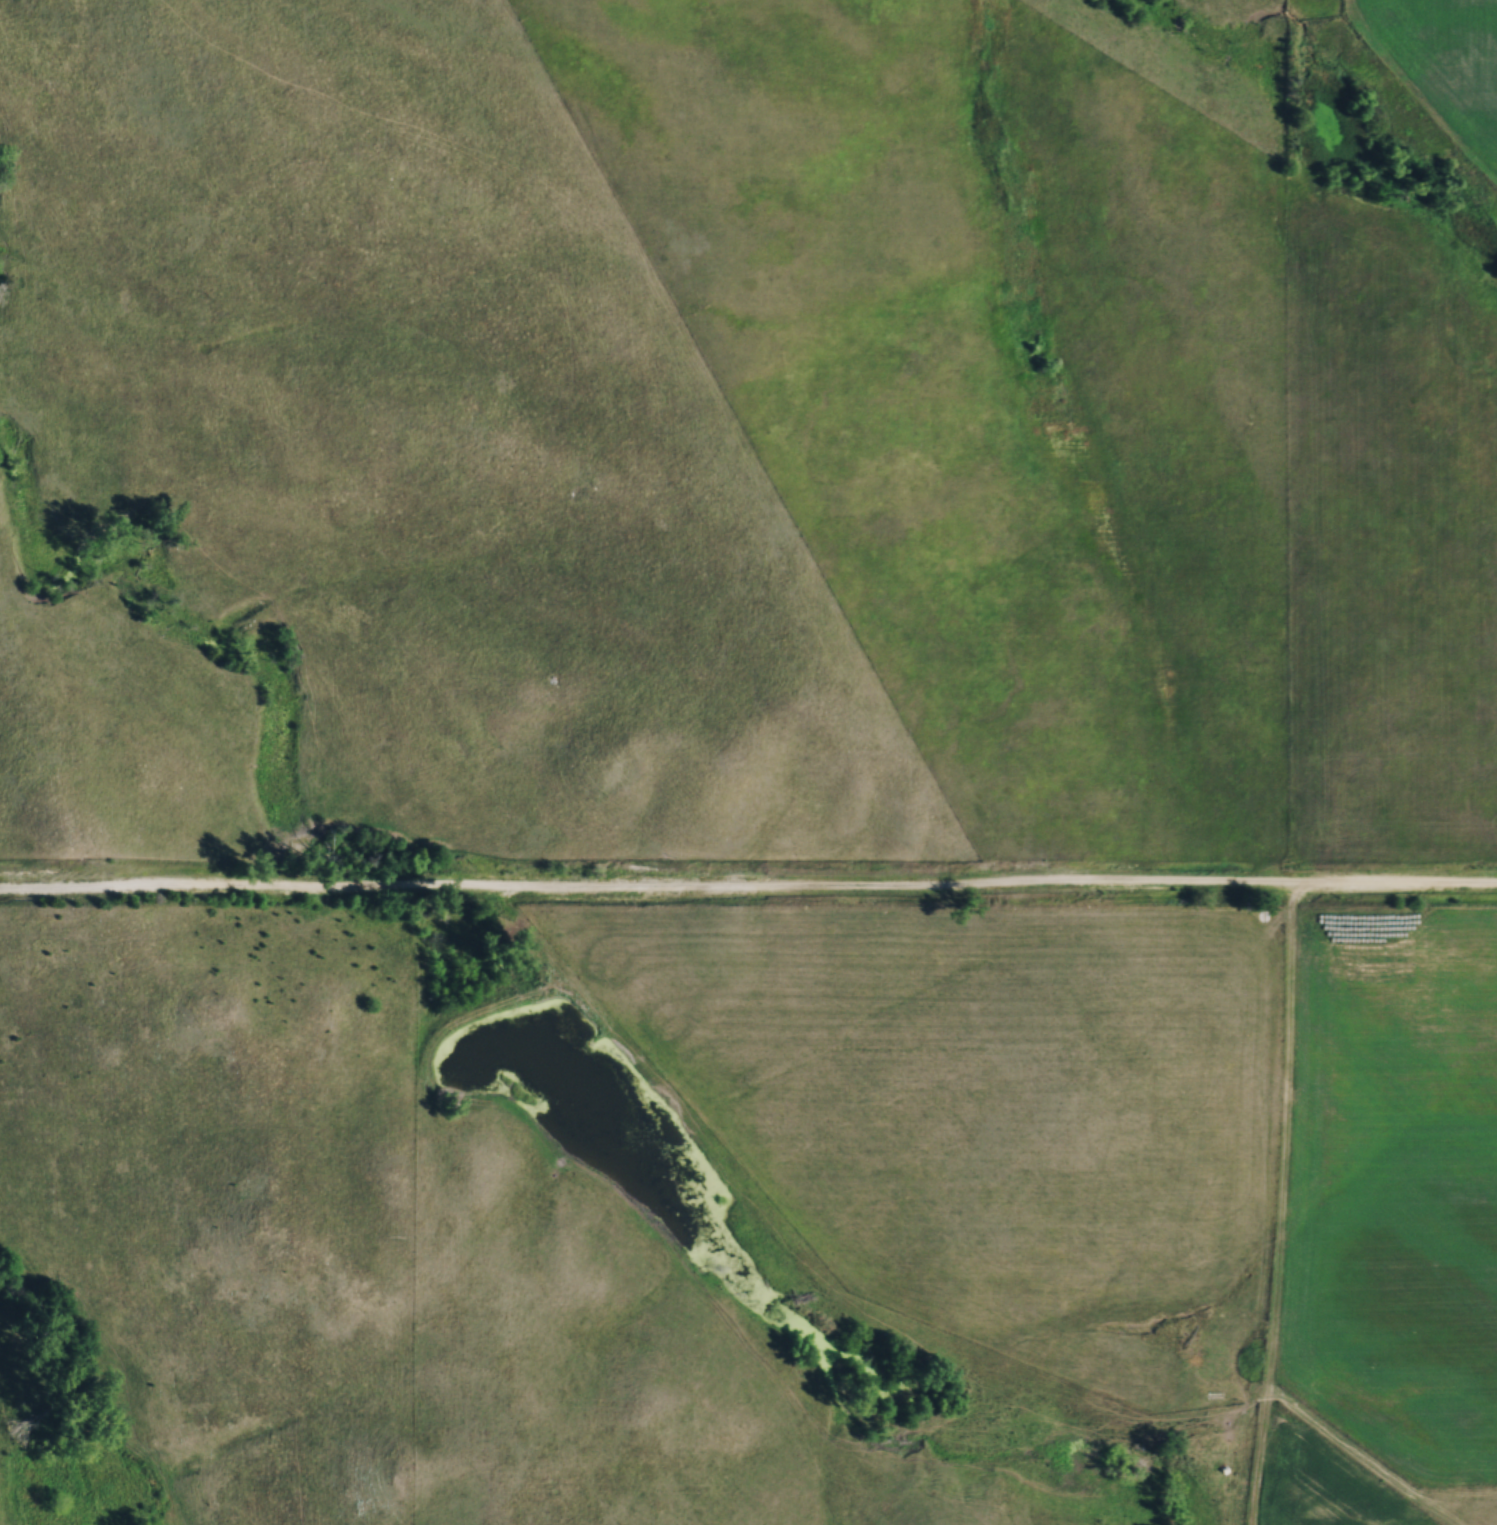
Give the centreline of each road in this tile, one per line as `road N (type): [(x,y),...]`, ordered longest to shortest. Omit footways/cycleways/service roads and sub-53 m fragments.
road 1 (residential): [(1496,887),(0,892)]

